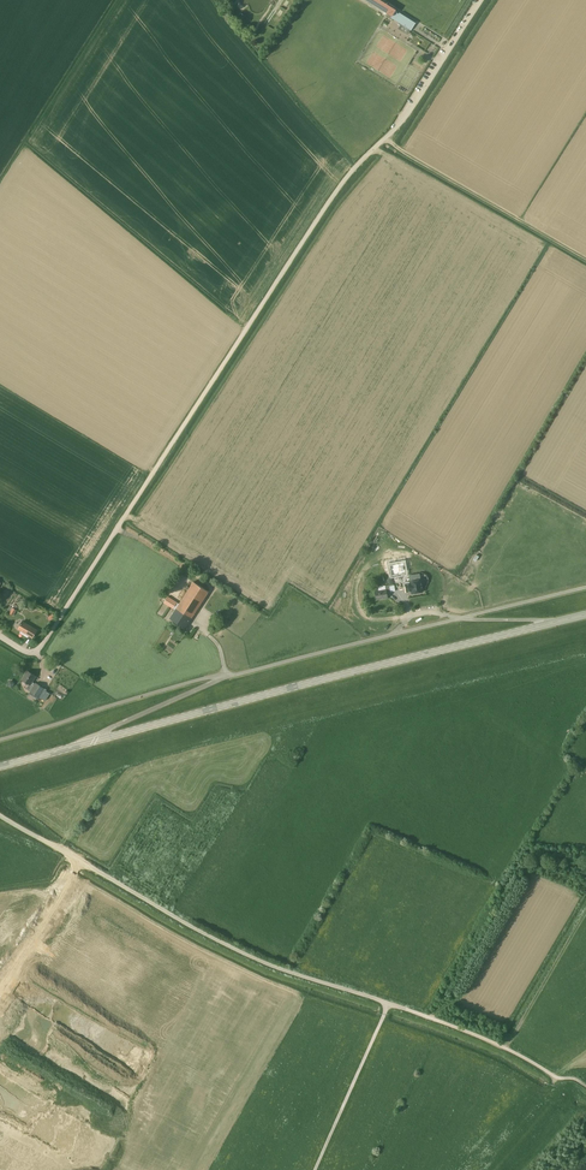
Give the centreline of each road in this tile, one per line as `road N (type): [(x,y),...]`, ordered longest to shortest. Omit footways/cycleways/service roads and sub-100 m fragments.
road 1 (unclassified): [(0,634),(28,652),(41,649),(339,189),(400,124),(482,0)]
road 2 (tertiary): [(94,741),(551,622)]
road 3 (unclassified): [(406,1009),(242,952),(0,816)]
road 4 (unclassified): [(221,676),(452,619)]
road 5 (track): [(387,138),(585,259)]
road 6 (track): [(506,1049),(585,912)]
road 7 (unclassified): [(221,676),(94,741)]

